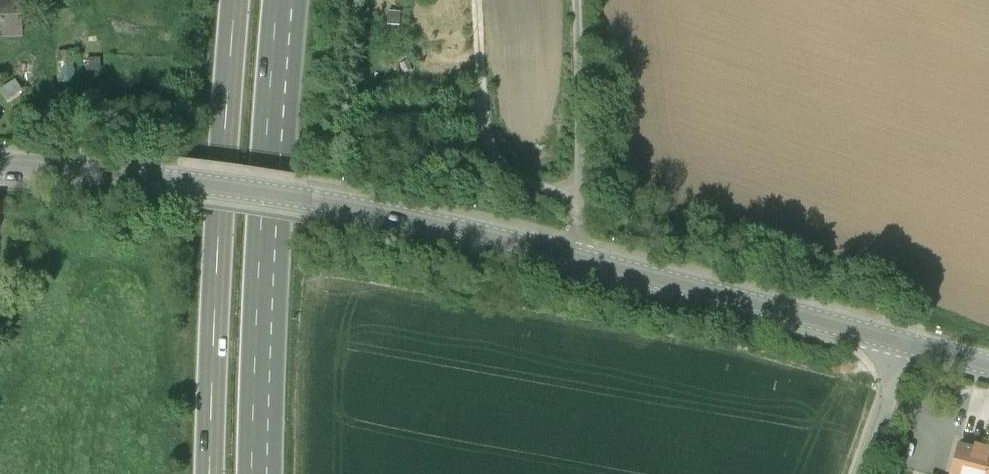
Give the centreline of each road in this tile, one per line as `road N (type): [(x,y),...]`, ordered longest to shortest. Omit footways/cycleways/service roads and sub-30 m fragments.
road 1 (tertiary): [(0,165),(342,208),(905,345)]
road 2 (primary): [(253,473),(279,0)]
road 3 (primary): [(236,0),(212,473)]
road 4 (track): [(579,260),(577,198),(514,174),(488,135),(478,0)]
road 5 (track): [(577,198),(577,0)]
road 6 (unclassified): [(860,473),(905,345)]

